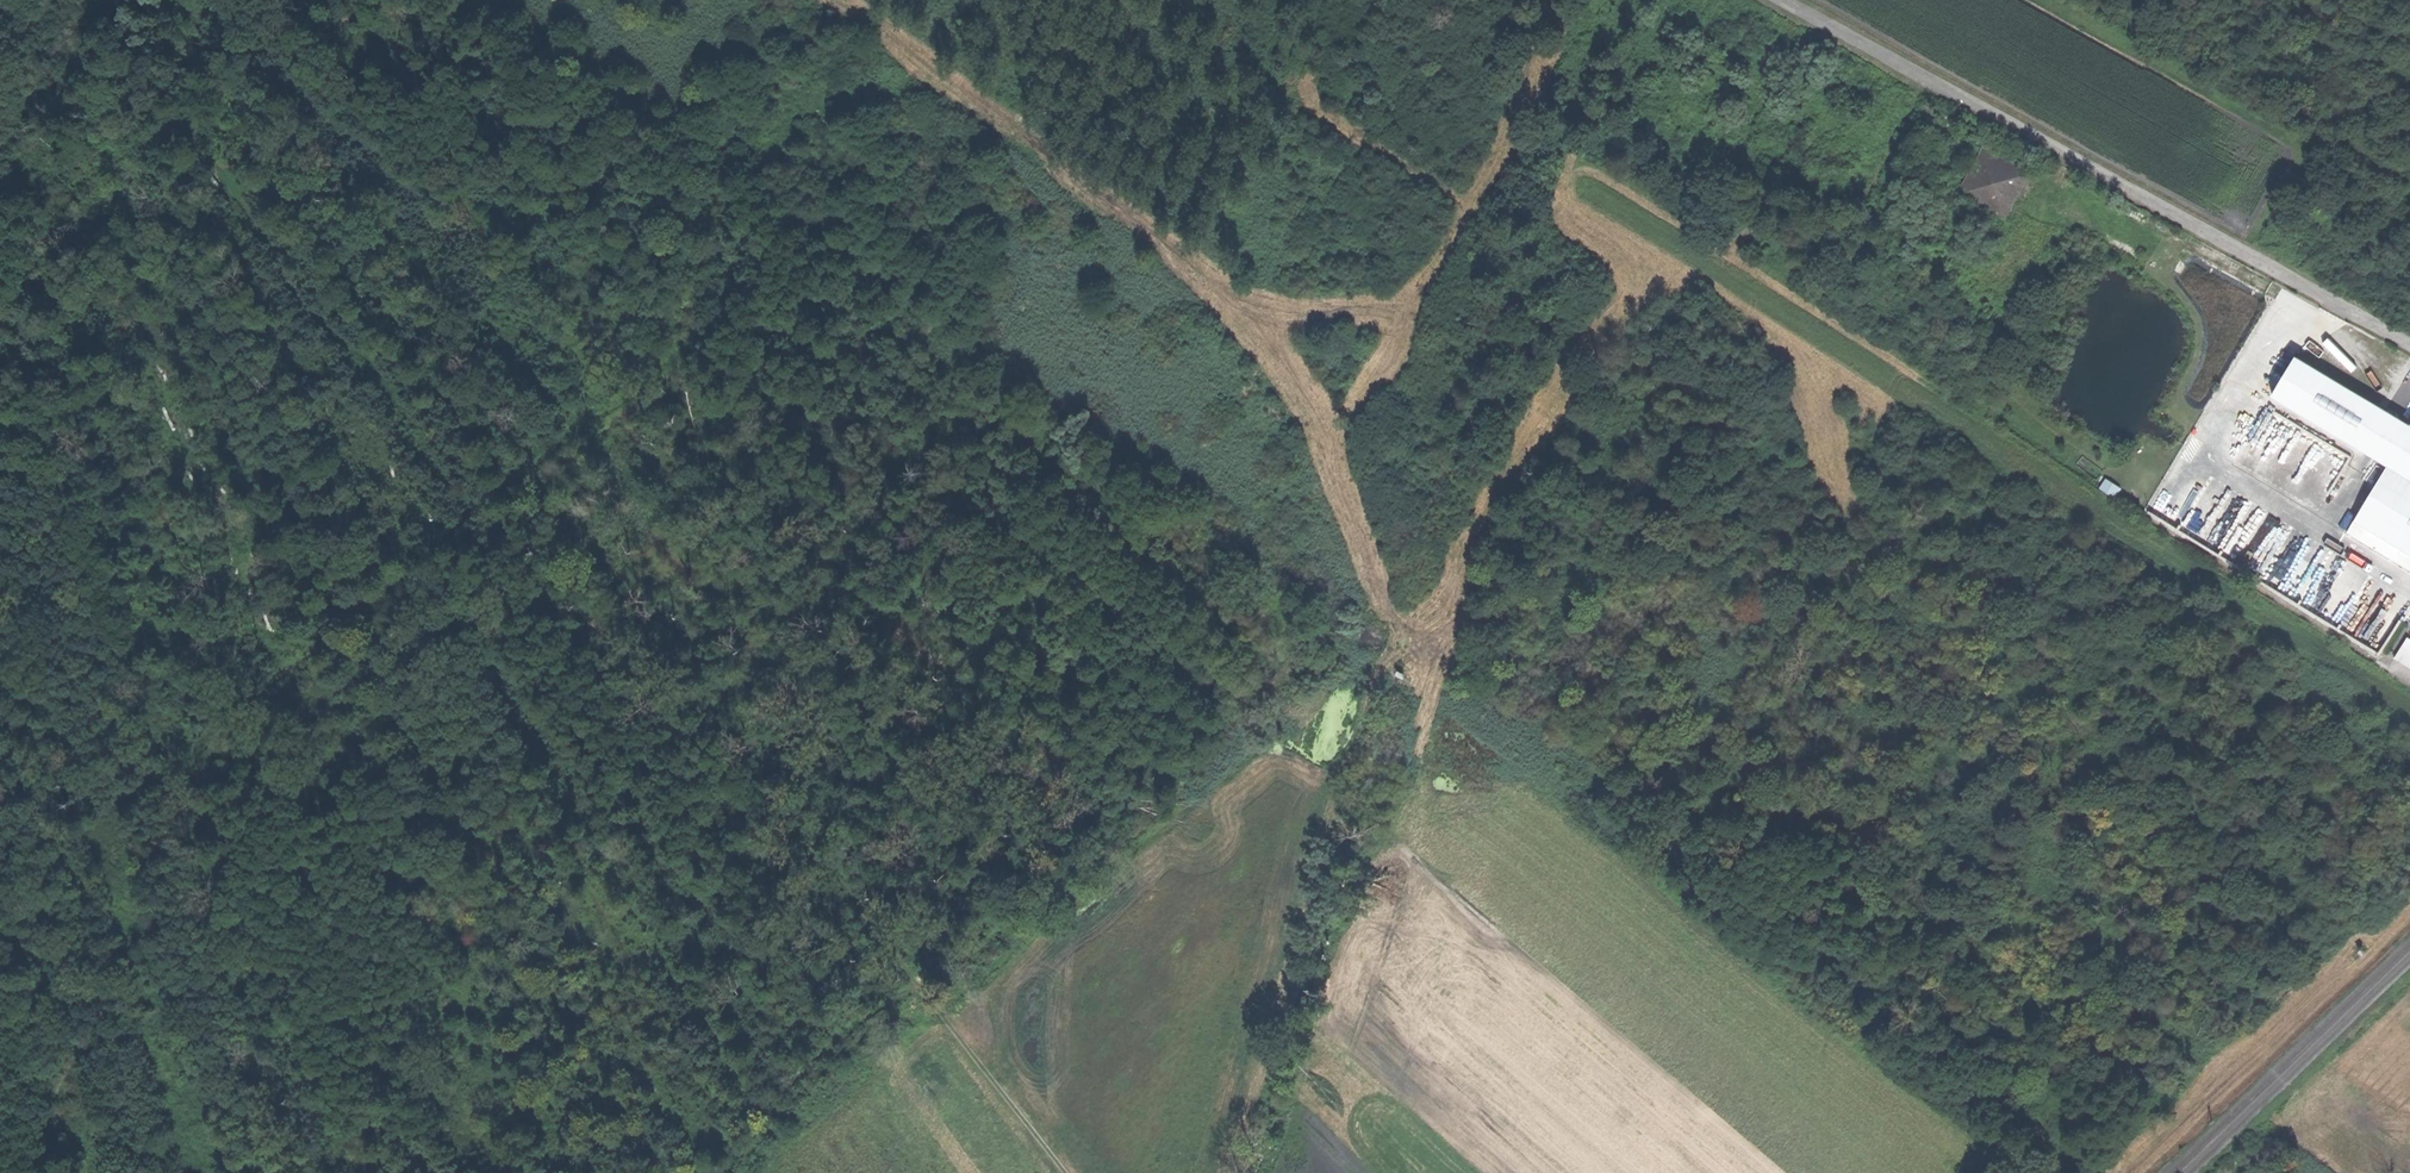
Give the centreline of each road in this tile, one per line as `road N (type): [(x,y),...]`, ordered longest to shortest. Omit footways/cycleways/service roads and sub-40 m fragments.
road 1 (track): [(970,1041),(1071,1172)]

